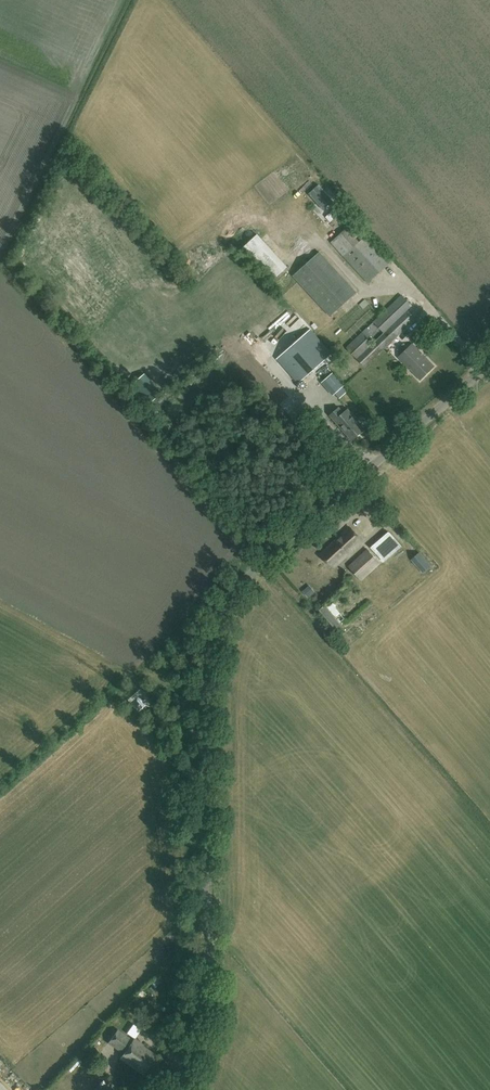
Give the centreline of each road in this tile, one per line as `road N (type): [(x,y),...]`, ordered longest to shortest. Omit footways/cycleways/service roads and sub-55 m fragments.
road 1 (unclassified): [(182,1089),(207,973),(203,715),(218,638),(253,572),(489,366)]

